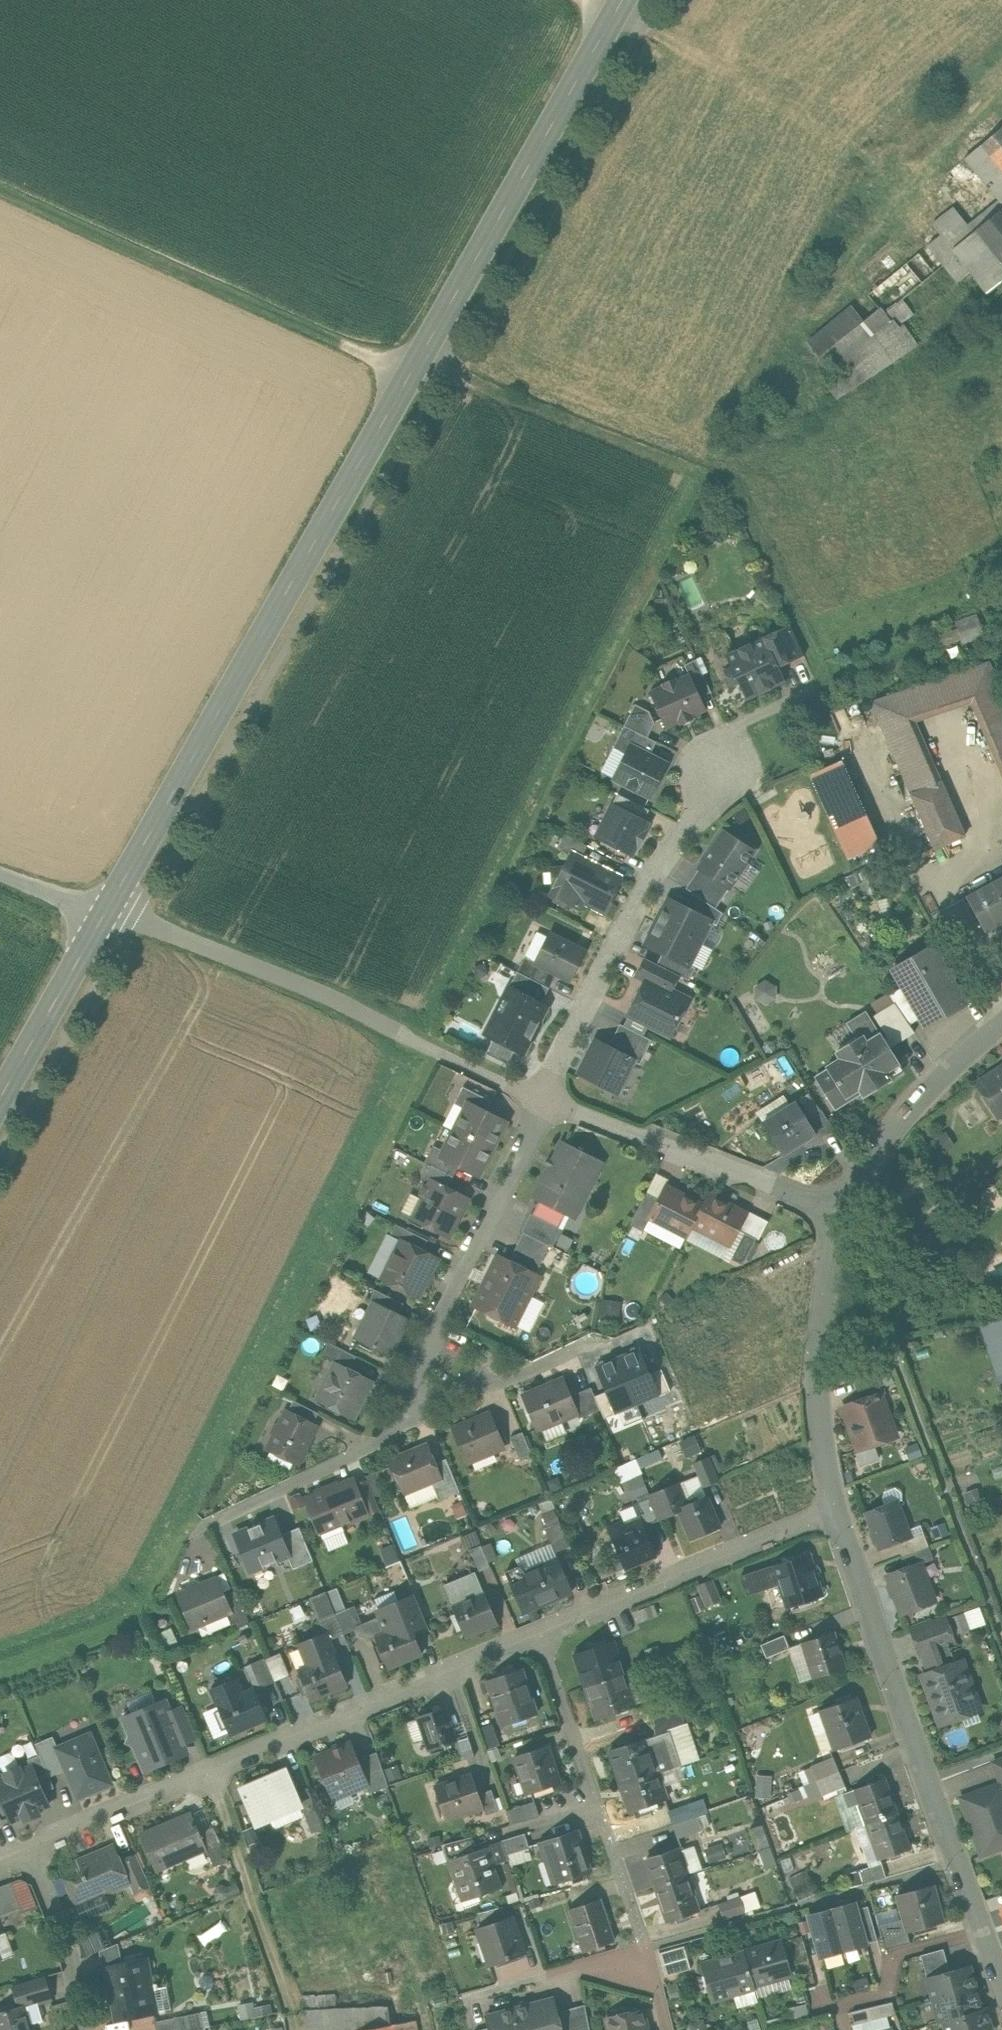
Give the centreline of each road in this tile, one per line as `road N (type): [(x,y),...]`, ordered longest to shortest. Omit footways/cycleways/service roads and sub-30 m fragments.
road 1 (secondary): [(106,911),(623,0)]
road 2 (track): [(0,189),(341,342),(680,467)]
road 3 (residential): [(219,1519),(381,1439),(544,1095)]
road 4 (residential): [(30,1846),(544,1635)]
road 5 (residential): [(1001,1980),(954,1863),(838,1515)]
road 6 (residential): [(106,911),(339,999),(544,1095)]
road 7 (residential): [(544,1095),(661,858),(716,785),(779,740)]
road 8 (residential): [(544,1635),(649,1943)]
road 9 (residential): [(544,1635),(838,1515)]
road 10 (residential): [(544,1095),(836,1207)]
road 11 (residential): [(838,1515),(818,1426),(836,1207)]
road 12 (residential): [(836,1207),(870,1154),(1001,1022)]
road 13 (secondary): [(0,1099),(106,911)]
road 14 (residential): [(30,1846),(68,1948),(85,2029)]

